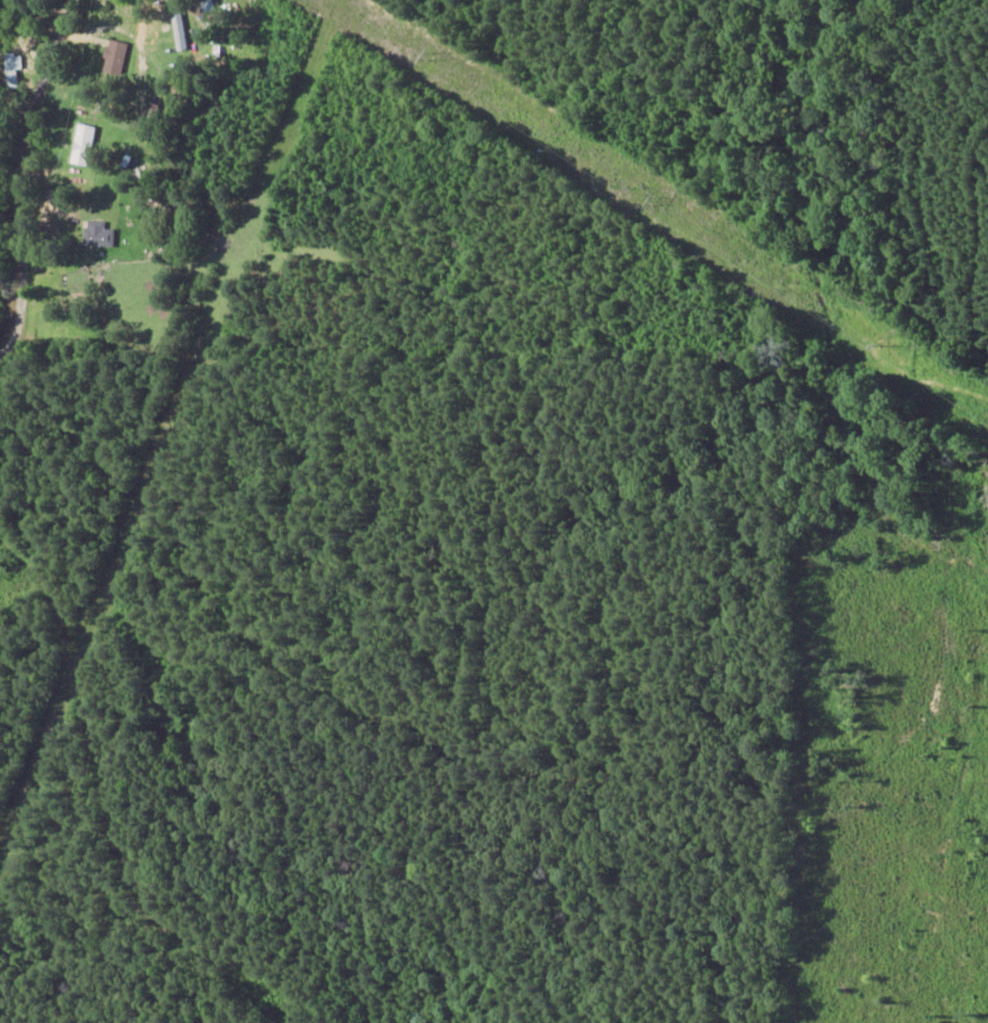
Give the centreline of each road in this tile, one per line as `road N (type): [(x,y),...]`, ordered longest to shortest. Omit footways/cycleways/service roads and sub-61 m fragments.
road 1 (residential): [(0,383),(16,354),(31,135),(90,20),(116,0)]

